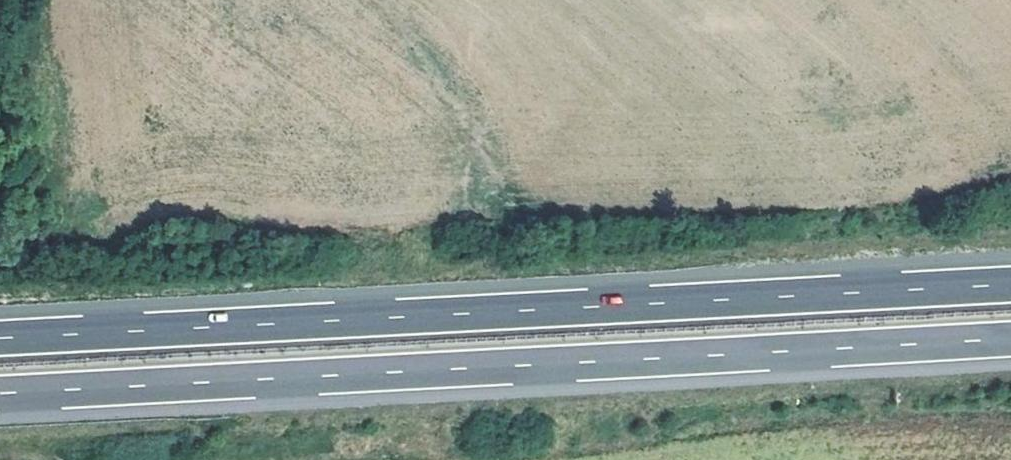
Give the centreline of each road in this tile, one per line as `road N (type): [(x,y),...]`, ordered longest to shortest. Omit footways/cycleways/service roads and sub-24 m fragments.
road 1 (motorway): [(0,399),(1010,346)]
road 2 (motorway): [(1010,291),(0,344)]

